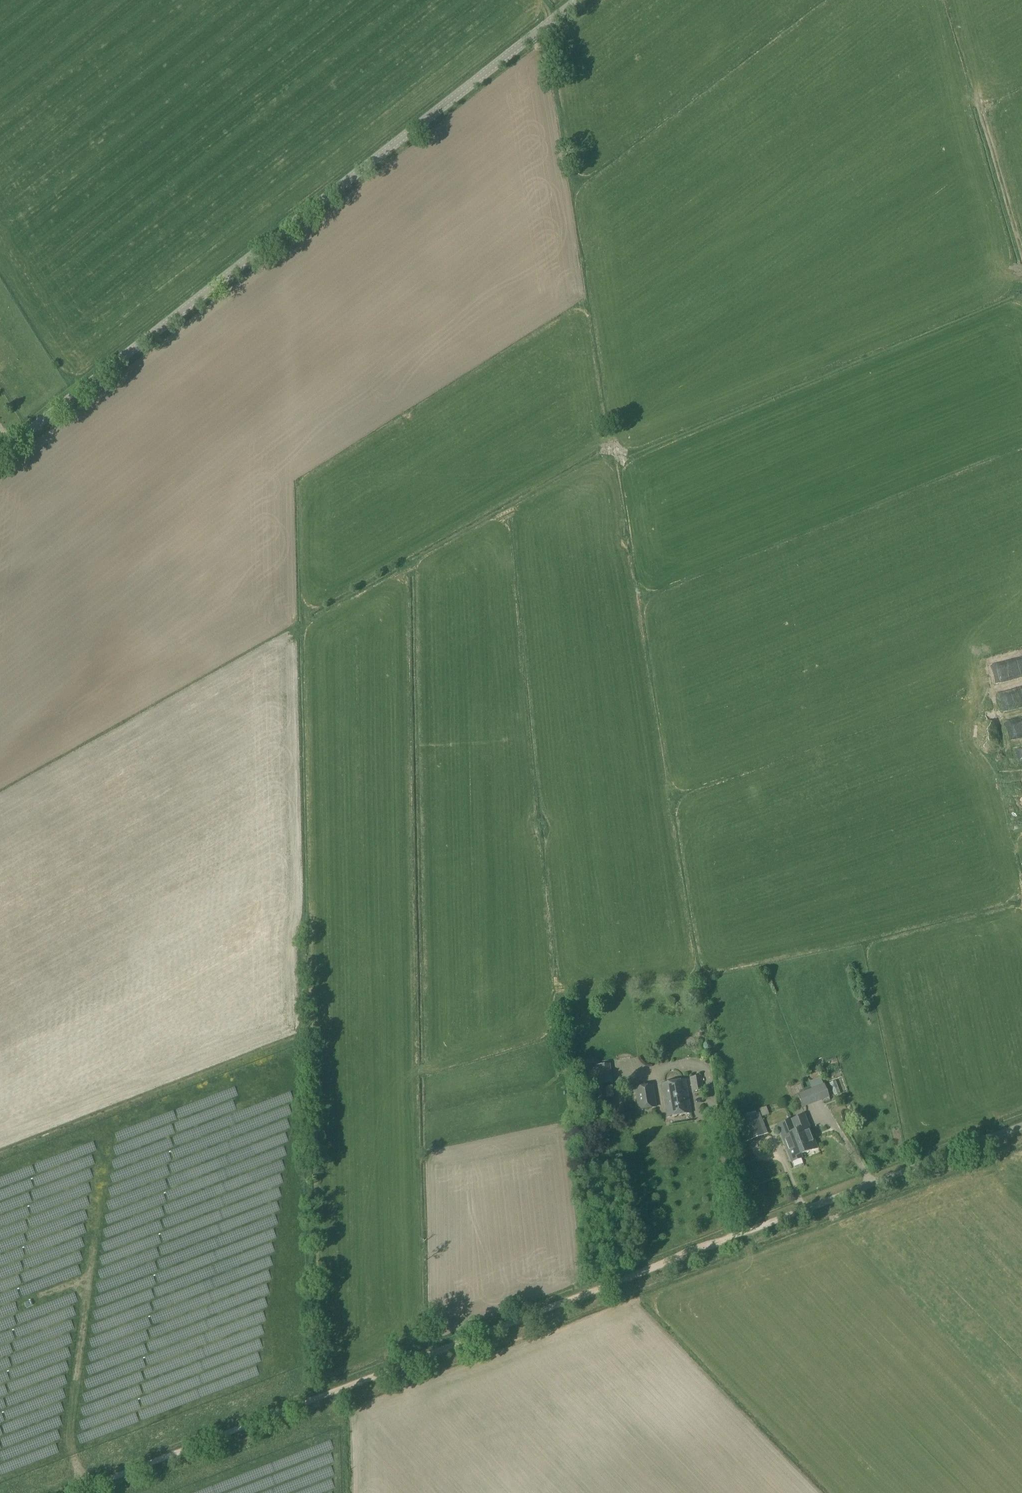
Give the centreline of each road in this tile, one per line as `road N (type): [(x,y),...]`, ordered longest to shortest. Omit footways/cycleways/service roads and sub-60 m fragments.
road 1 (unclassified): [(77,1492),(1021,1128)]
road 2 (tertiary): [(0,453),(578,0)]

